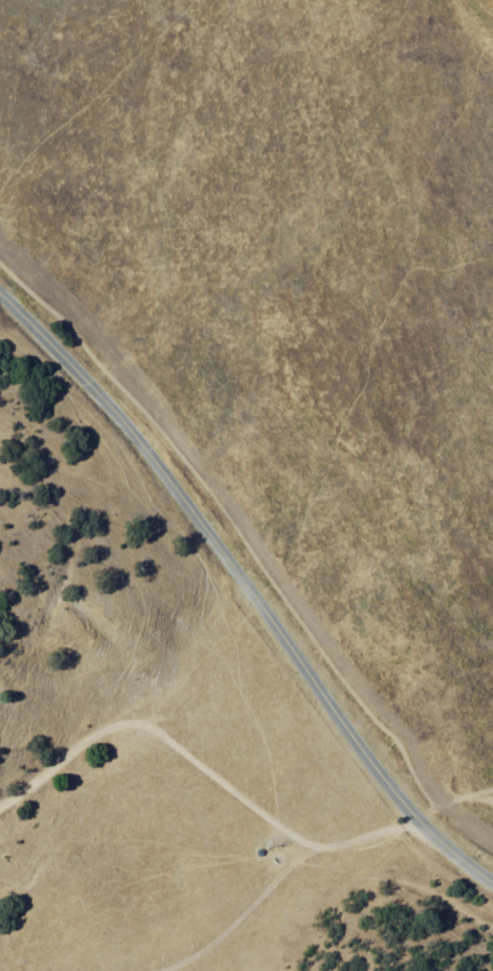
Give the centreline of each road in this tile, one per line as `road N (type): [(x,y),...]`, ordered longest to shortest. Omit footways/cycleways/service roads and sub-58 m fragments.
road 1 (primary): [(492,883),(411,810),(158,459),(0,287)]
road 2 (track): [(0,809),(96,738),(123,729),(158,739),(263,815),(307,835),(355,836),(418,818)]

